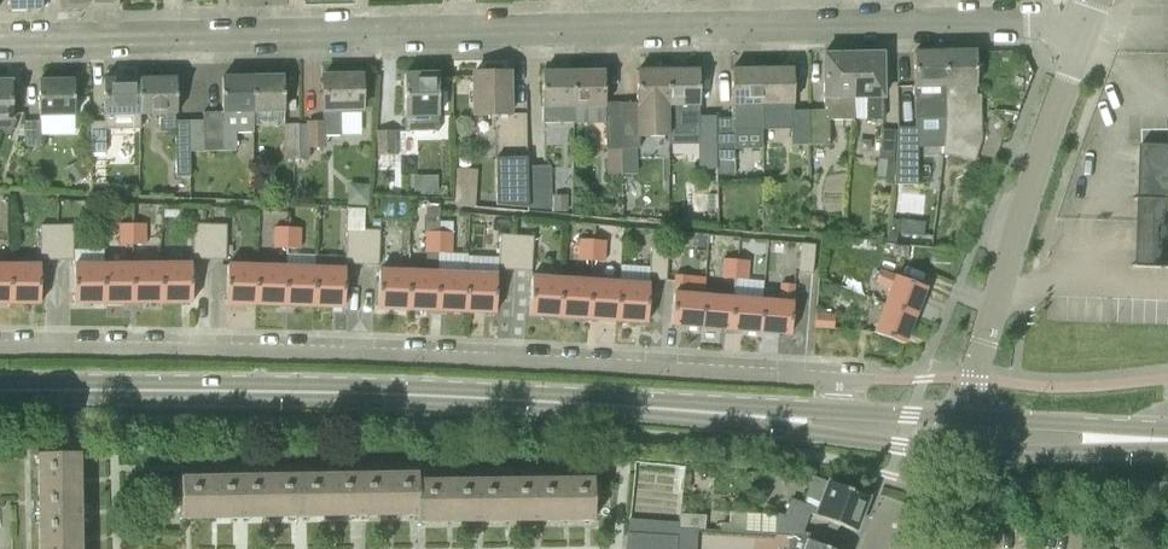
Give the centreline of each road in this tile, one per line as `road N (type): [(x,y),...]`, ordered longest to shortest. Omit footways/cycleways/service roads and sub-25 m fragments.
road 1 (unclassified): [(0,41),(1085,20)]
road 2 (residential): [(847,408),(830,388),(801,376),(0,347)]
road 3 (tertiary): [(725,413),(389,393),(0,392)]
road 4 (tertiary): [(725,413),(851,440),(973,453),(1167,444)]
road 5 (unclassified): [(960,416),(1085,20)]
road 6 (tertiary): [(1167,437),(960,416)]
road 7 (tertiary): [(847,408),(725,413)]

